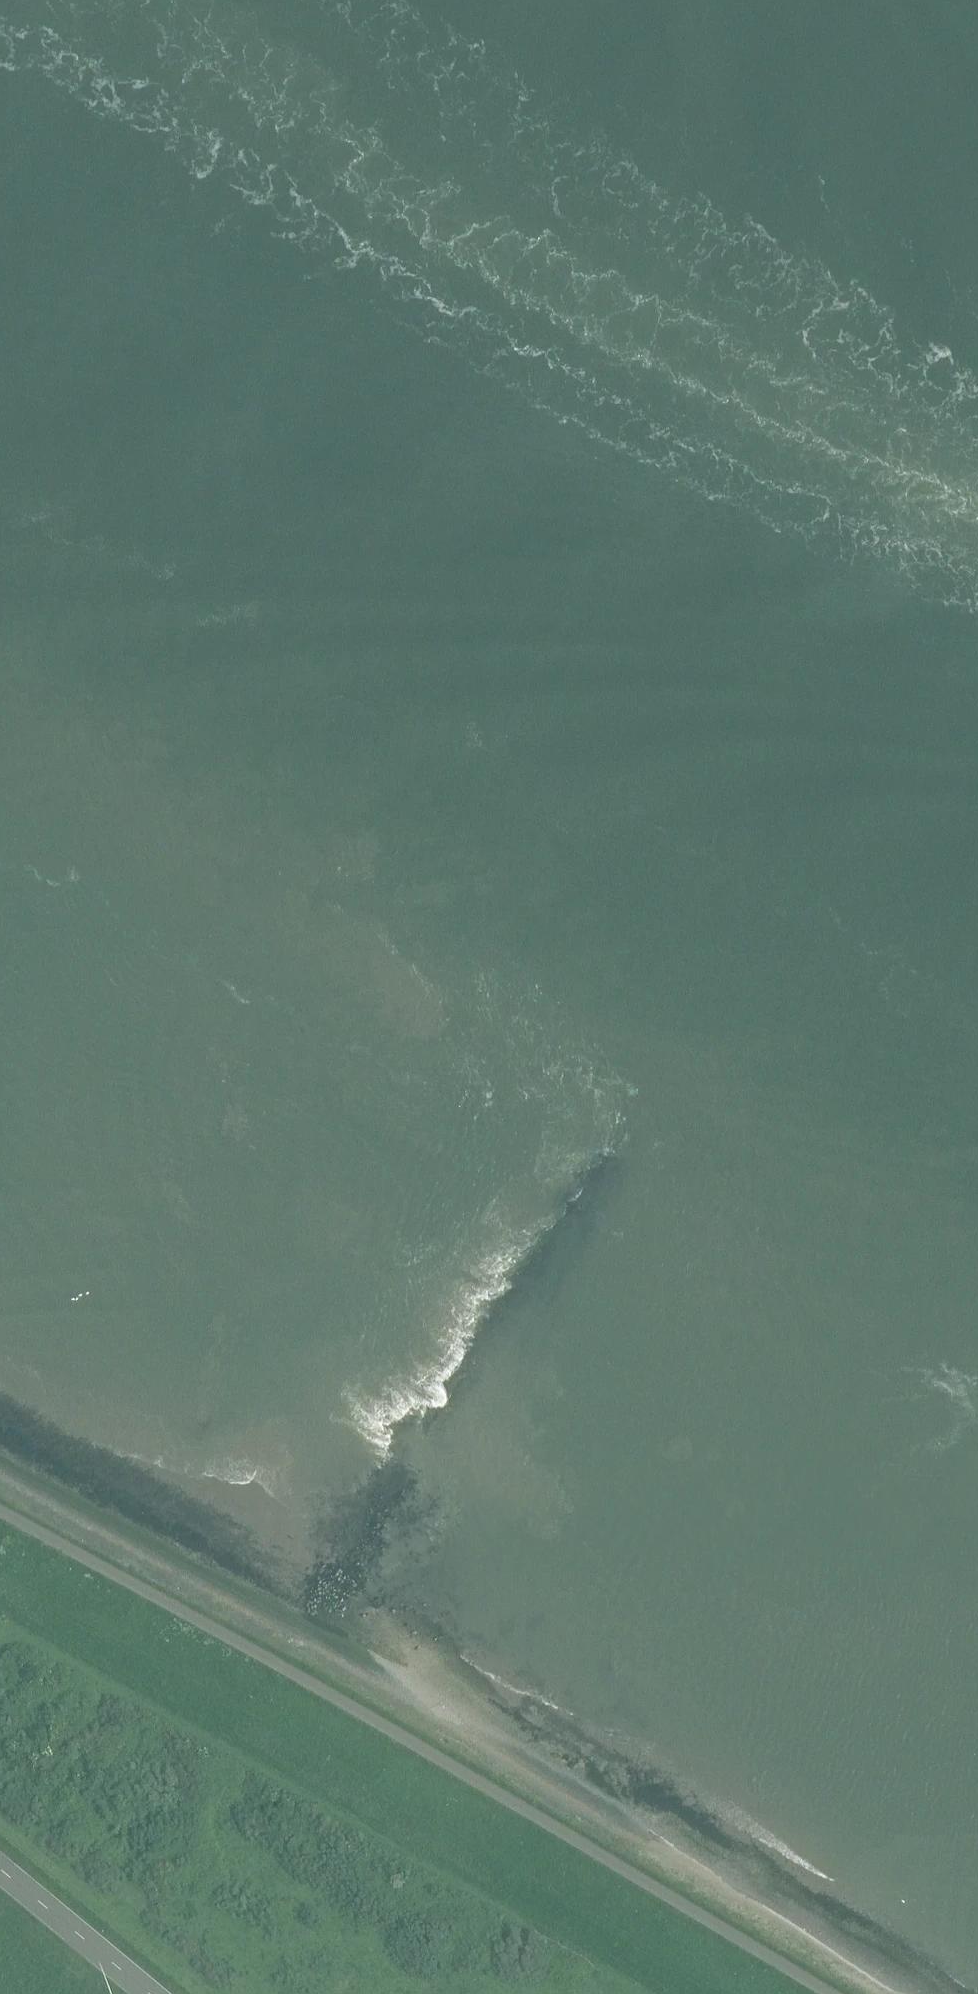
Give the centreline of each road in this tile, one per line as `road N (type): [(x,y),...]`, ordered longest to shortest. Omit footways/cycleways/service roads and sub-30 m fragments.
road 1 (tertiary): [(150,1993),(0,1869)]

